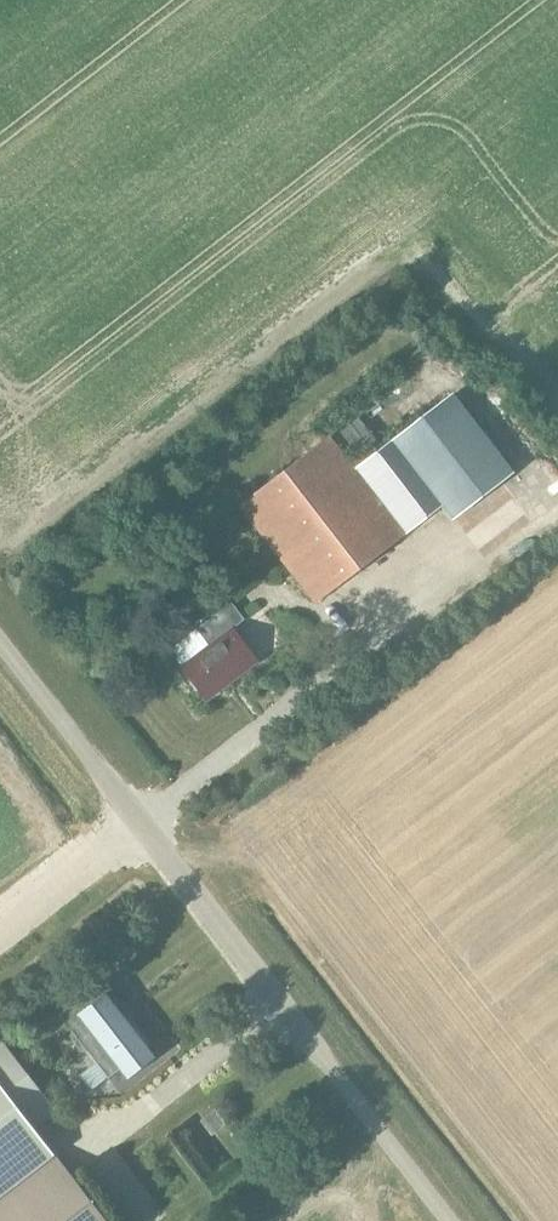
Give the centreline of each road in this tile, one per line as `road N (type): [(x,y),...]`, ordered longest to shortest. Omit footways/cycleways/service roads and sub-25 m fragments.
road 1 (unclassified): [(440,1220),(0,650)]

